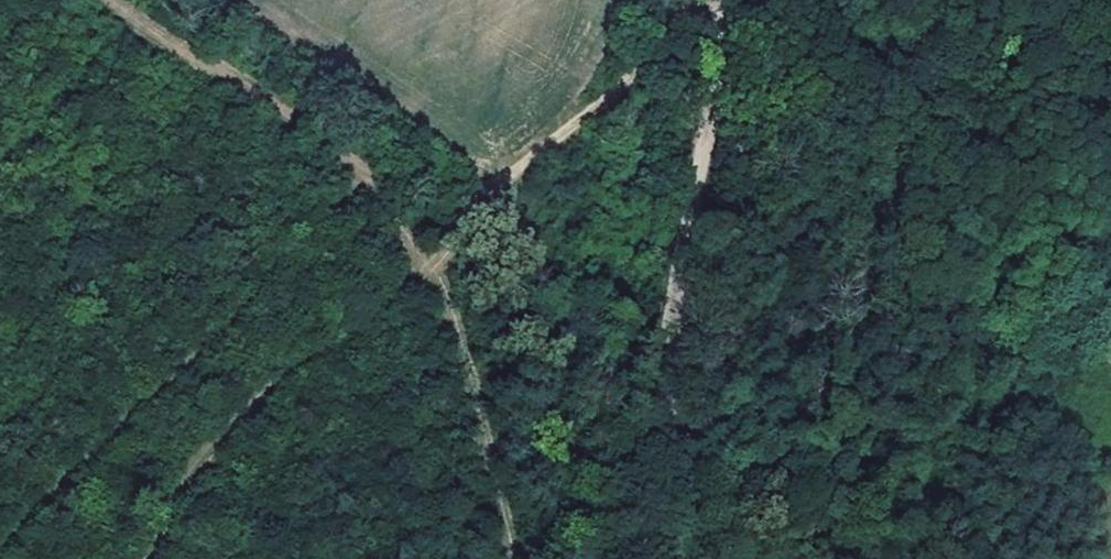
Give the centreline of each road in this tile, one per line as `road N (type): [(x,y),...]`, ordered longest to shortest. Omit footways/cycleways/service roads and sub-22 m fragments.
road 1 (track): [(722,6),(319,355),(189,486),(162,558)]
road 2 (track): [(35,0),(414,273),(494,413),(509,558)]
road 3 (track): [(722,6),(702,248),(670,432),(669,558)]

